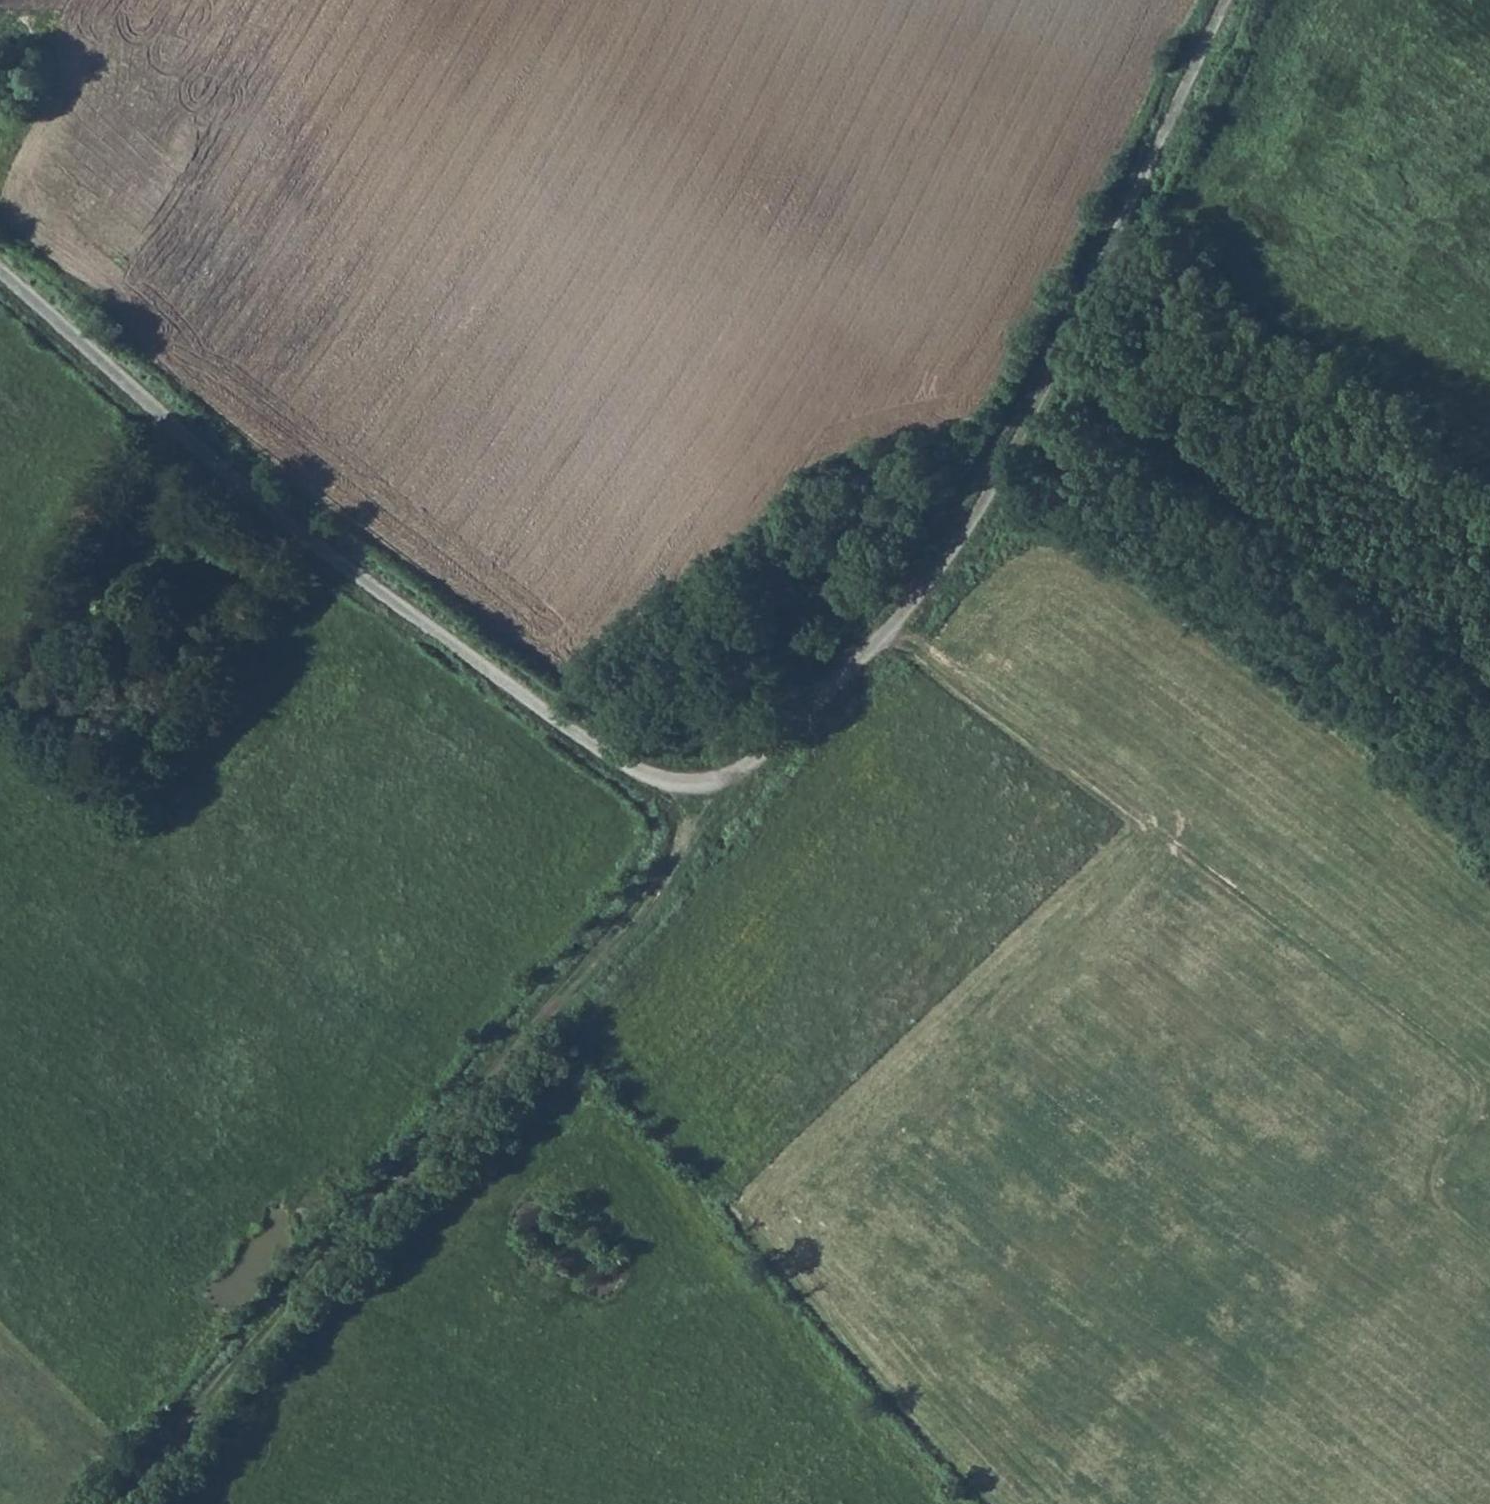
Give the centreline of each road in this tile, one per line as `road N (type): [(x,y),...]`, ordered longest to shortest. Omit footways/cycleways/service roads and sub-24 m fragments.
road 1 (unclassified): [(0,274),(206,464),(622,765),(673,785),(733,781),(869,660),(1007,463),(1226,0)]
road 2 (track): [(1489,1252),(1443,1208),(1436,1170),(1485,1113),(1473,1079),(921,662),(882,642)]

